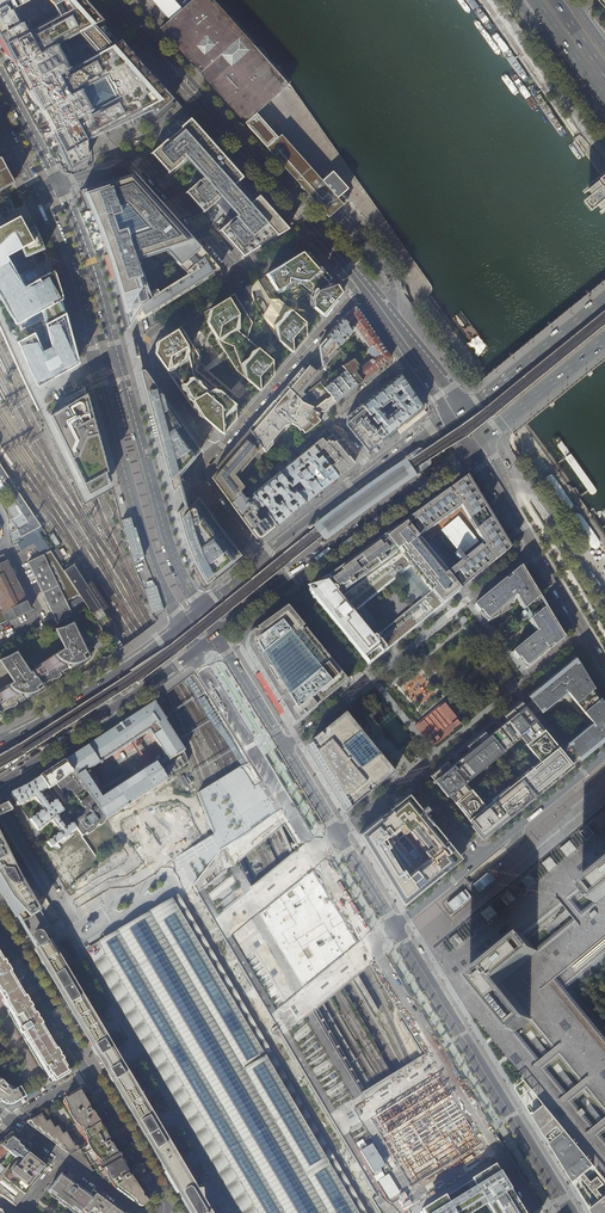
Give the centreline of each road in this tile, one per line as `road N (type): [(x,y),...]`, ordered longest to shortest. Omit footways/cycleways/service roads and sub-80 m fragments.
road 1 (tertiary): [(194,651),(372,946)]
road 2 (tertiary): [(570,1212),(394,928)]
road 3 (primary): [(316,229),(112,0)]
road 4 (tertiary): [(95,364),(136,511),(181,625)]
road 5 (tertiary): [(201,609),(167,543),(117,358)]
road 6 (primary): [(477,445),(604,665)]
road 7 (residential): [(241,276),(155,330),(146,344),(151,367),(213,455)]
road 8 (primary): [(281,582),(477,445)]
road 9 (tertiary): [(372,946),(497,1149)]
road 10 (residential): [(59,184),(137,162),(241,276)]
road 11 (residential): [(281,582),(364,683),(284,747)]
road 12 (residential): [(213,455),(363,283)]
road 13 (residential): [(338,835),(410,779),(480,857)]
road 14 (primary): [(604,299),(477,403),(455,412)]
road 15 (tertiary): [(117,358),(59,184)]
road 16 (tertiary): [(38,192),(95,364)]
road 17 (residential): [(0,925),(88,1074)]
road 18 (residential): [(372,472),(337,416),(414,352)]
road 19 (primary): [(477,445),(604,341)]
road 20 (residential): [(604,756),(480,857)]
road 21 (residential): [(88,1074),(163,1212)]
road 22 (primary): [(519,0),(604,123)]
road 23 (primary): [(0,783),(120,705)]
road 24 (primary): [(372,472),(262,560)]
road 25 (tertiary): [(216,635),(284,747)]
road 26 (residential): [(262,560),(201,479),(213,455)]
road 27 (tertiary): [(59,184),(0,75)]
road 28 (primary): [(106,679),(0,742)]
road 29 (primary): [(536,0),(604,98)]

